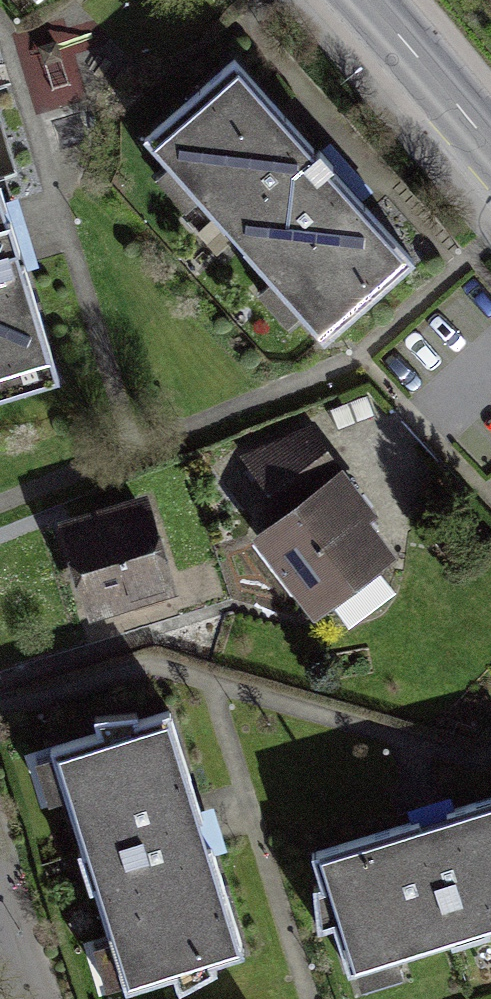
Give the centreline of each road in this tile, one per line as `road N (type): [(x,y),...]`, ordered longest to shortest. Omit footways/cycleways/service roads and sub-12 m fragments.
road 1 (primary): [(358,0),(490,148)]
road 2 (residential): [(36,998),(0,877)]

